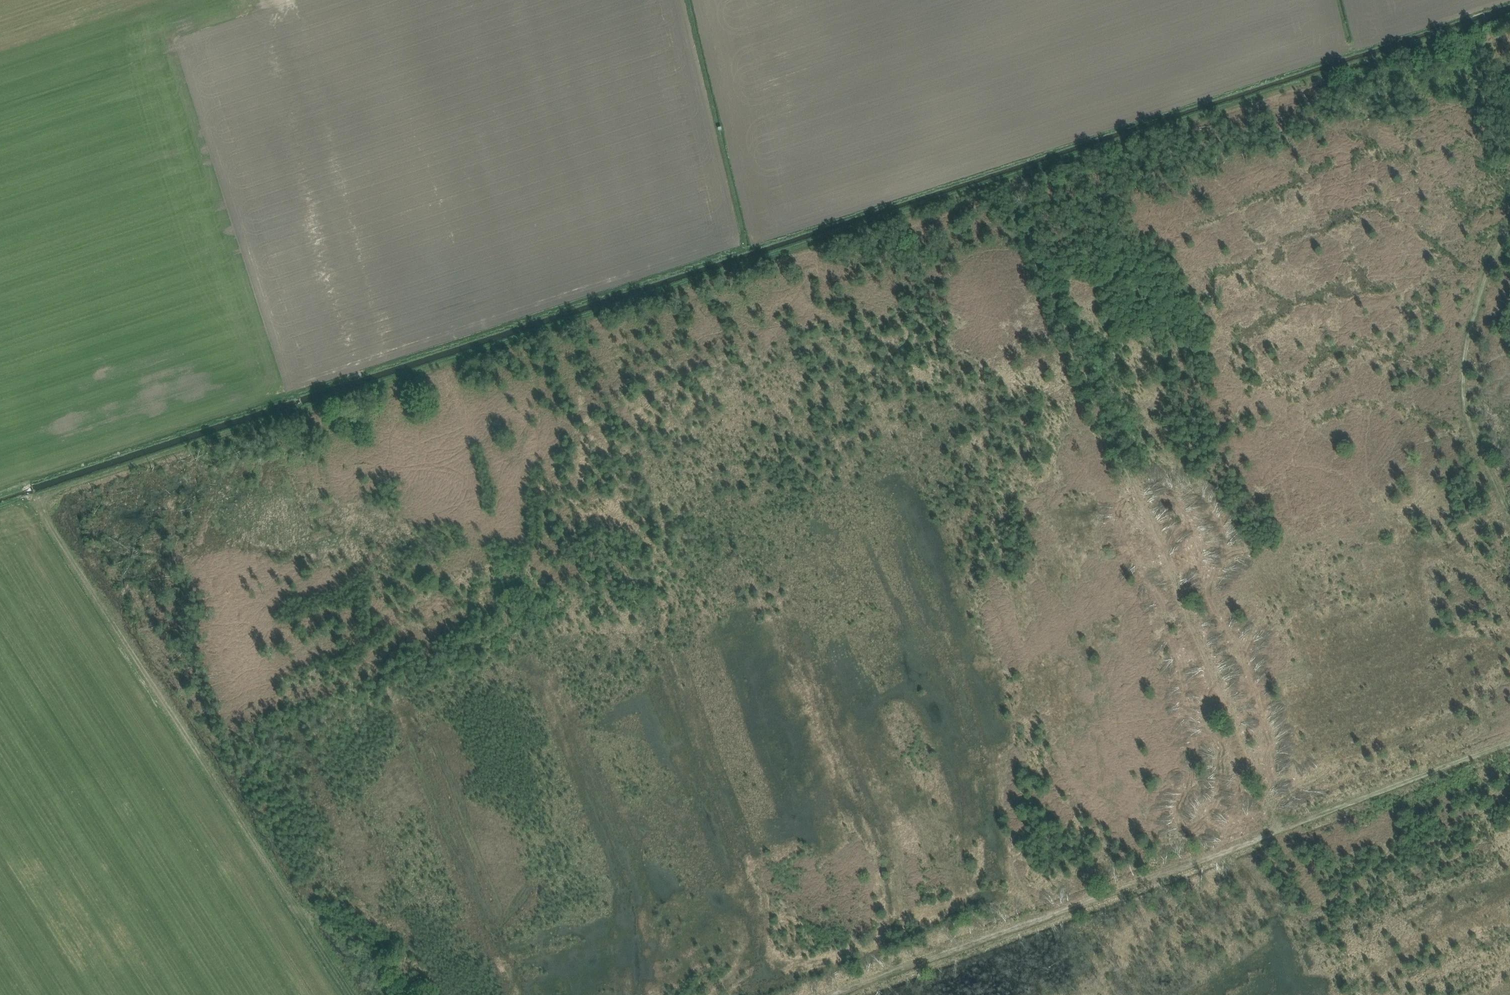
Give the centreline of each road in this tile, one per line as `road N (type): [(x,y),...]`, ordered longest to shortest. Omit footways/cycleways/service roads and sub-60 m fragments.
road 1 (track): [(1509,746),(848,994)]

